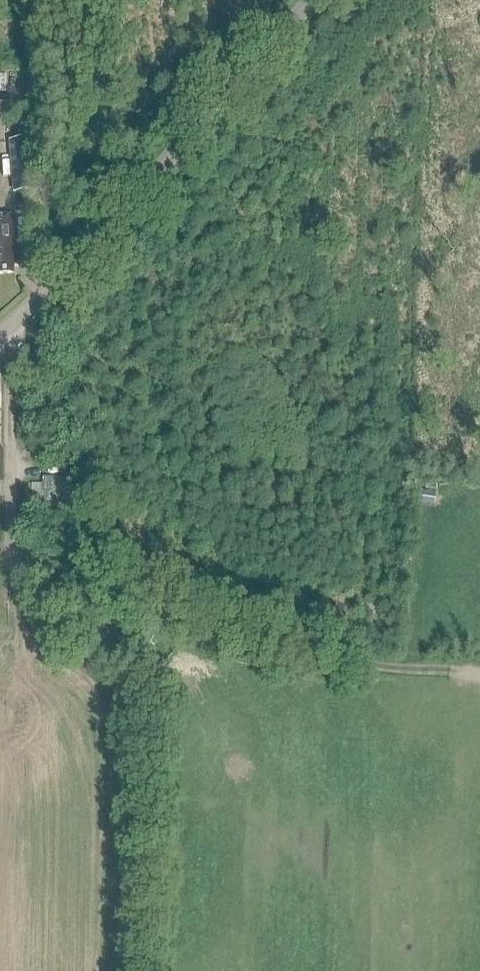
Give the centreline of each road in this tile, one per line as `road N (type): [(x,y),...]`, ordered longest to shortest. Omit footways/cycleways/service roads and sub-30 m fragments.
road 1 (track): [(147,970),(165,705),(151,678),(19,606),(12,560),(15,318)]
road 2 (unclassified): [(0,330),(112,224),(301,0)]

